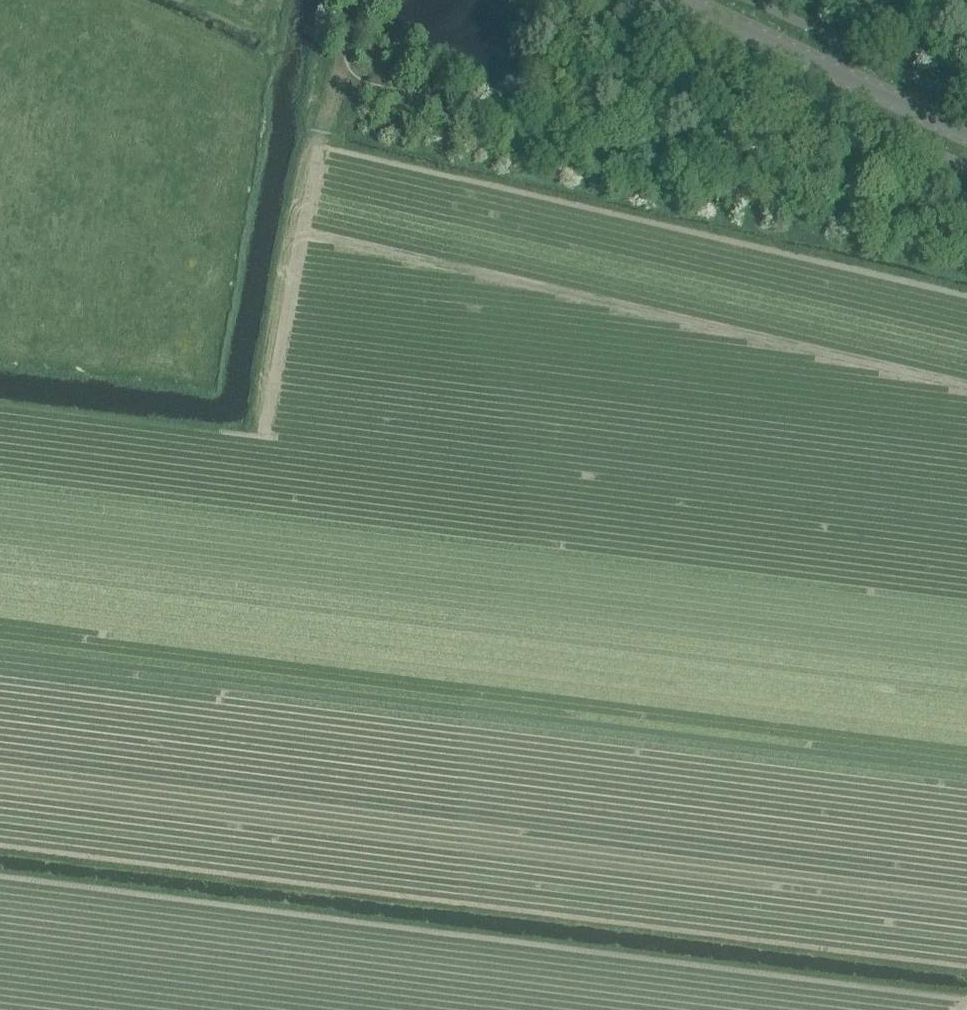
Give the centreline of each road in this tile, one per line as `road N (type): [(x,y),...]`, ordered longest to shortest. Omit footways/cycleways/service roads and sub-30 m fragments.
road 1 (tertiary): [(685,0),(966,134)]
road 2 (track): [(327,131),(352,0)]

